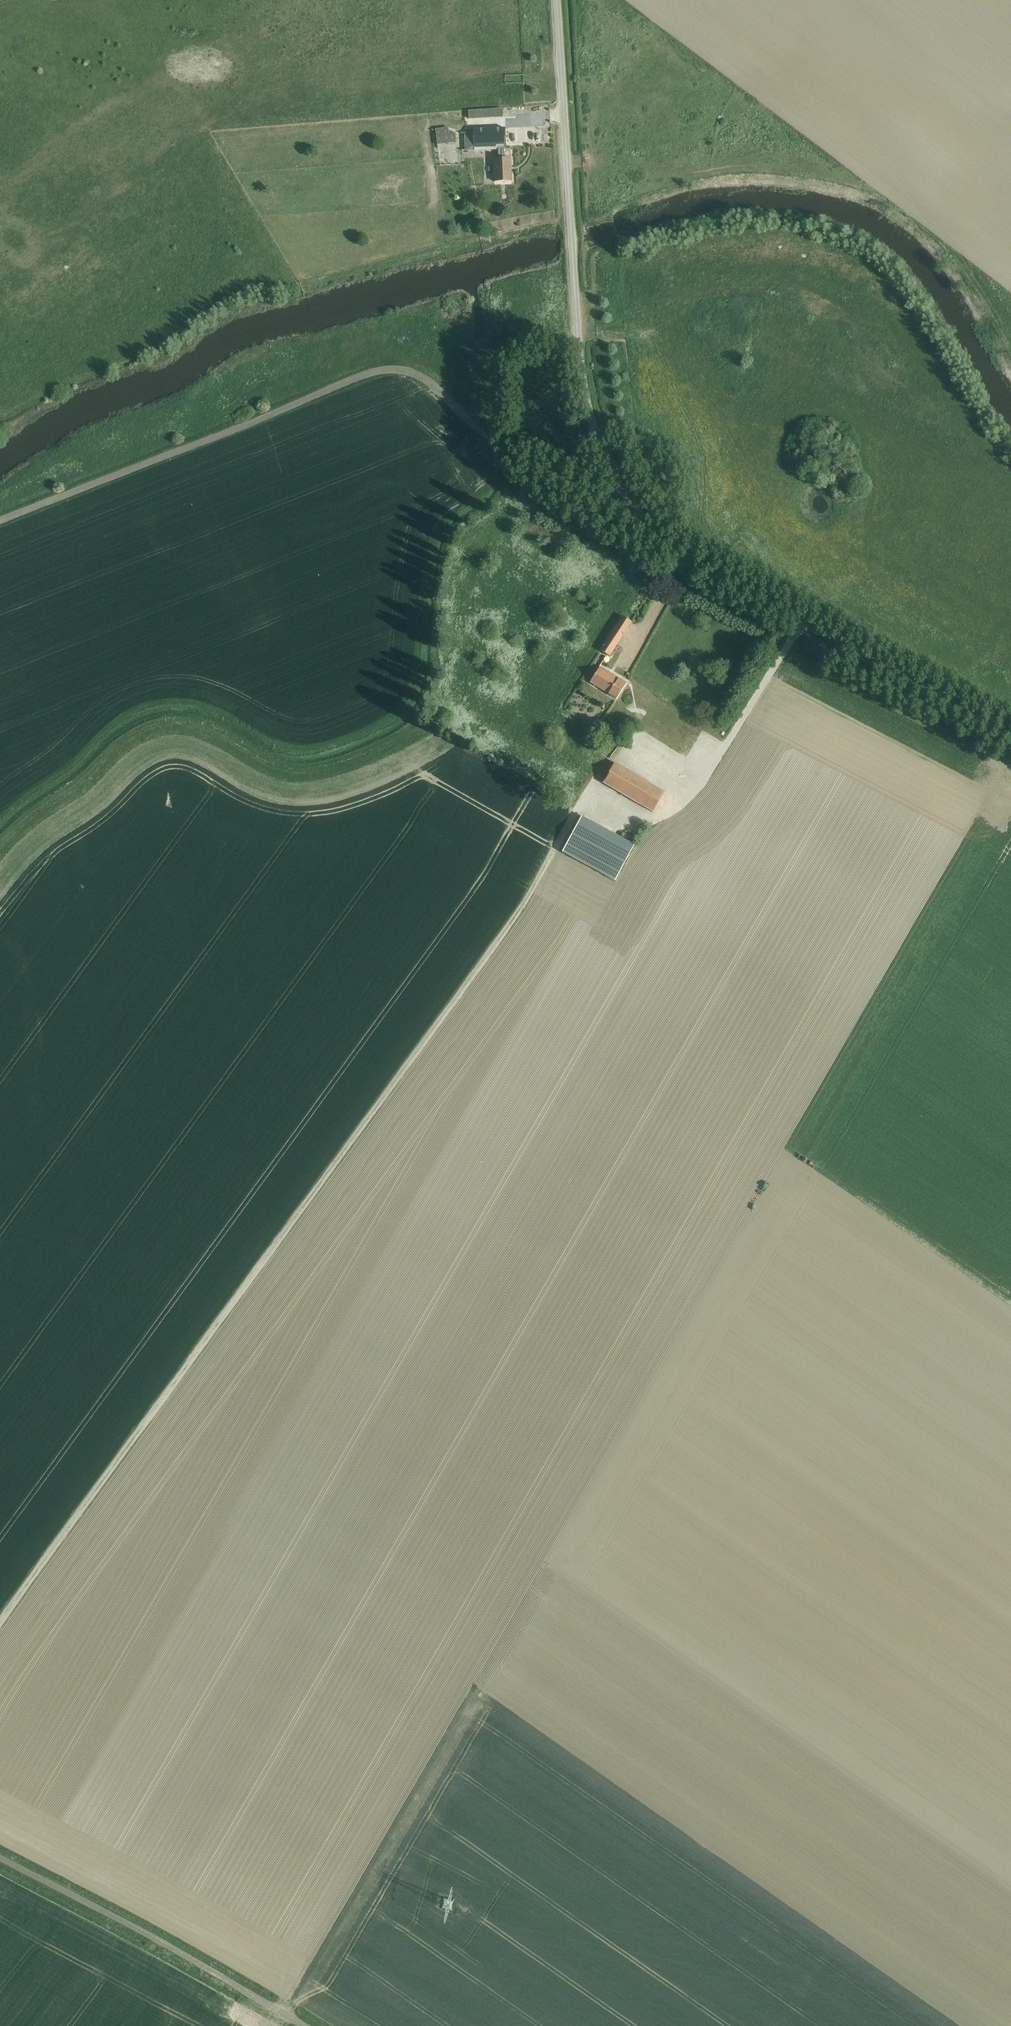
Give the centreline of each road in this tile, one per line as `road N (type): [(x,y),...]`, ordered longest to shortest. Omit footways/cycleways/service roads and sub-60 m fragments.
road 1 (unclassified): [(616,483),(583,393),(557,0)]
road 2 (unclassified): [(1010,737),(672,547),(616,483)]
road 3 (track): [(0,521),(370,372),(406,371),(434,385)]
road 4 (track): [(0,1860),(303,2025)]
road 5 (track): [(434,385),(481,434),(642,521)]

